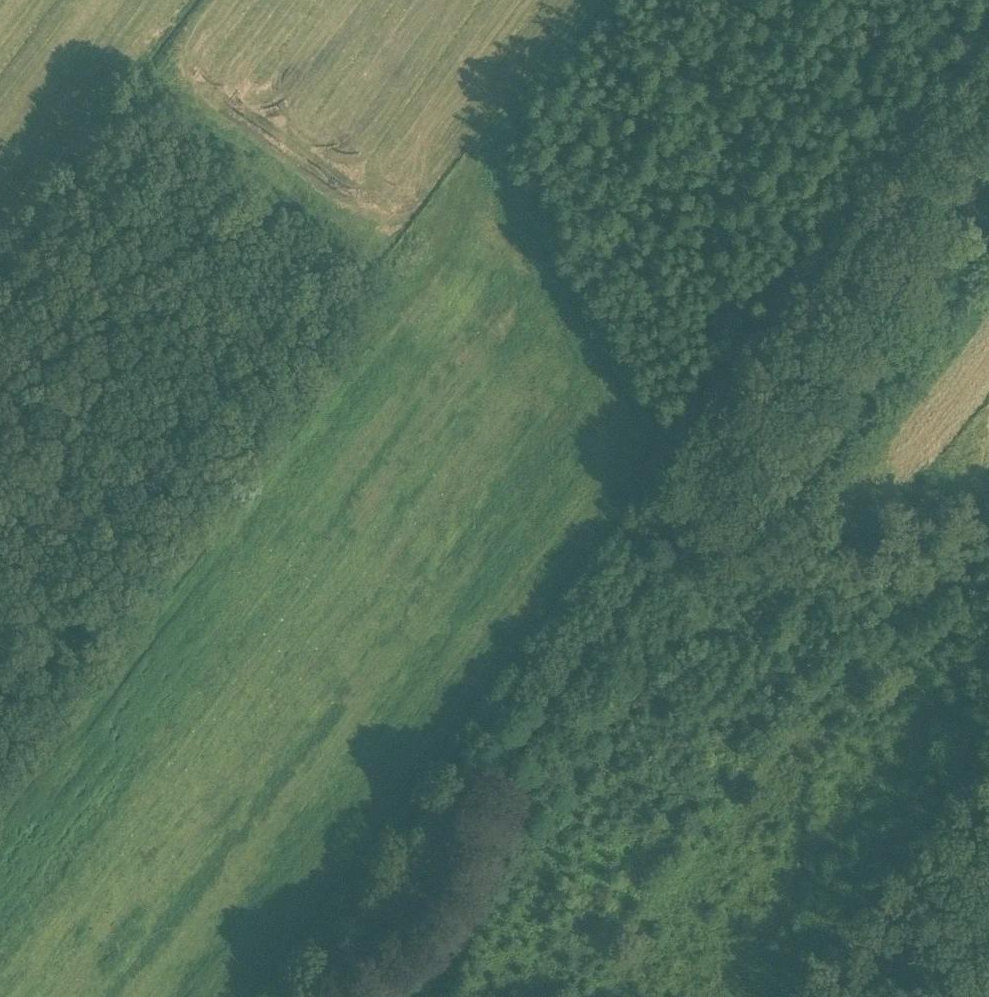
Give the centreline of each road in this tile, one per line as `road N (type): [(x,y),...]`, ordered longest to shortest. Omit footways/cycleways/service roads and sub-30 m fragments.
road 1 (track): [(324,996),(676,552),(703,541),(988,535)]

